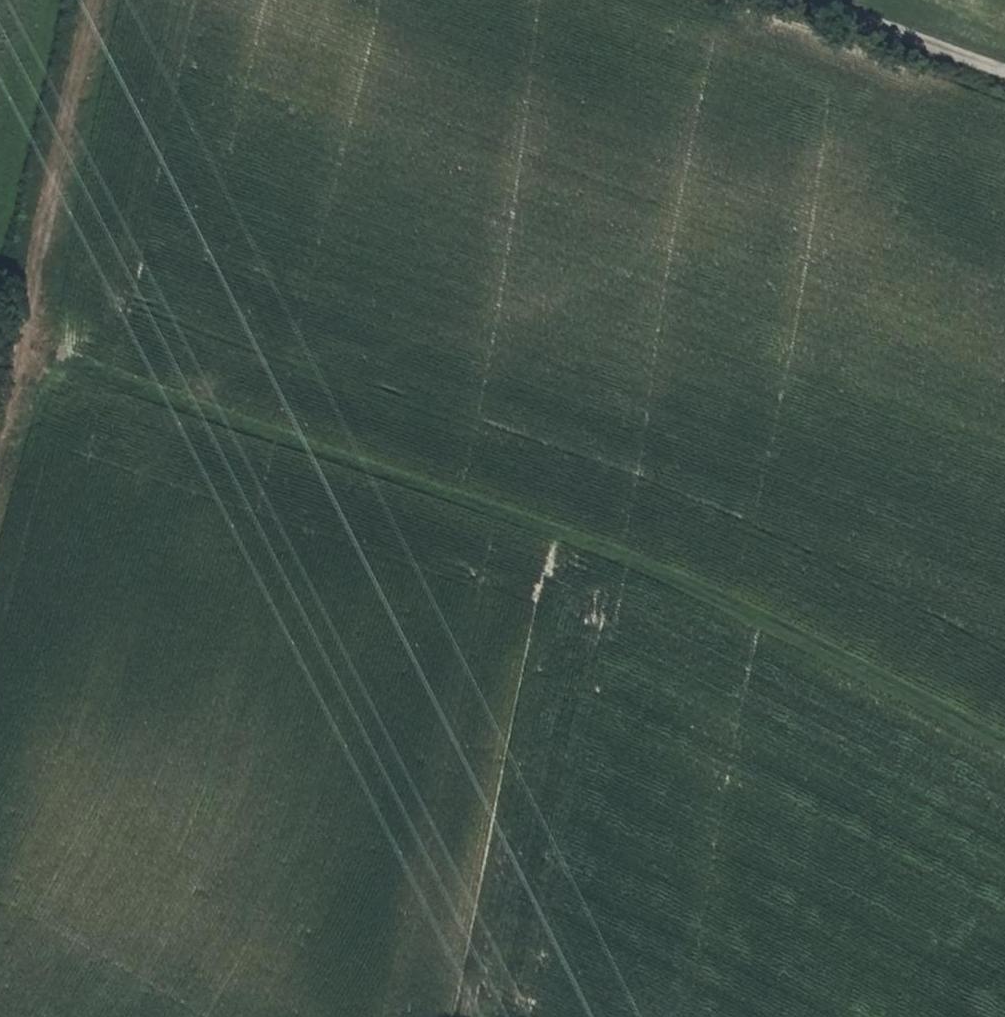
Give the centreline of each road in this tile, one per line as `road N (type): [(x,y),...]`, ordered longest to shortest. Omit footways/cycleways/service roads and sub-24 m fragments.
road 1 (track): [(0,433),(101,0)]
road 2 (unclassified): [(791,0),(1004,81)]

